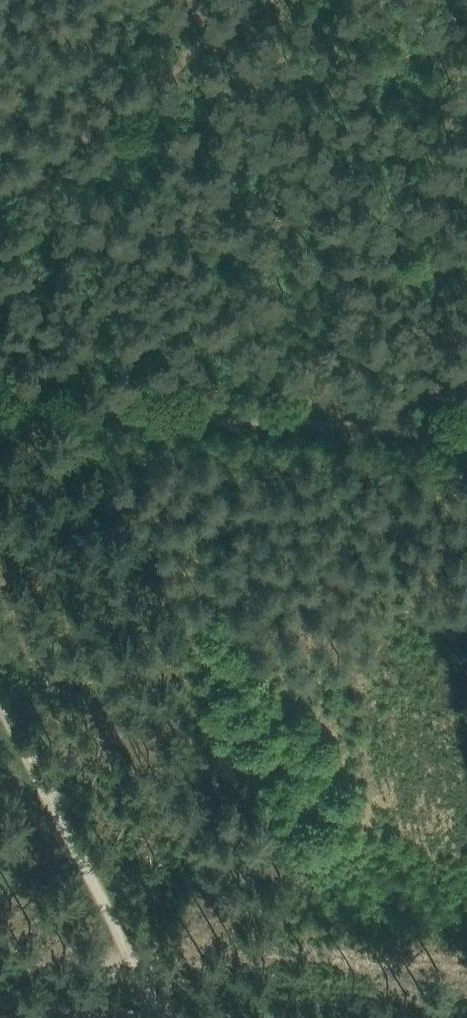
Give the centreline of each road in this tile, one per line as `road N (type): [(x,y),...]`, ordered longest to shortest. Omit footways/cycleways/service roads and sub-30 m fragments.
road 1 (track): [(0,691),(141,959),(158,1017)]
road 2 (track): [(0,219),(104,115),(272,0)]

